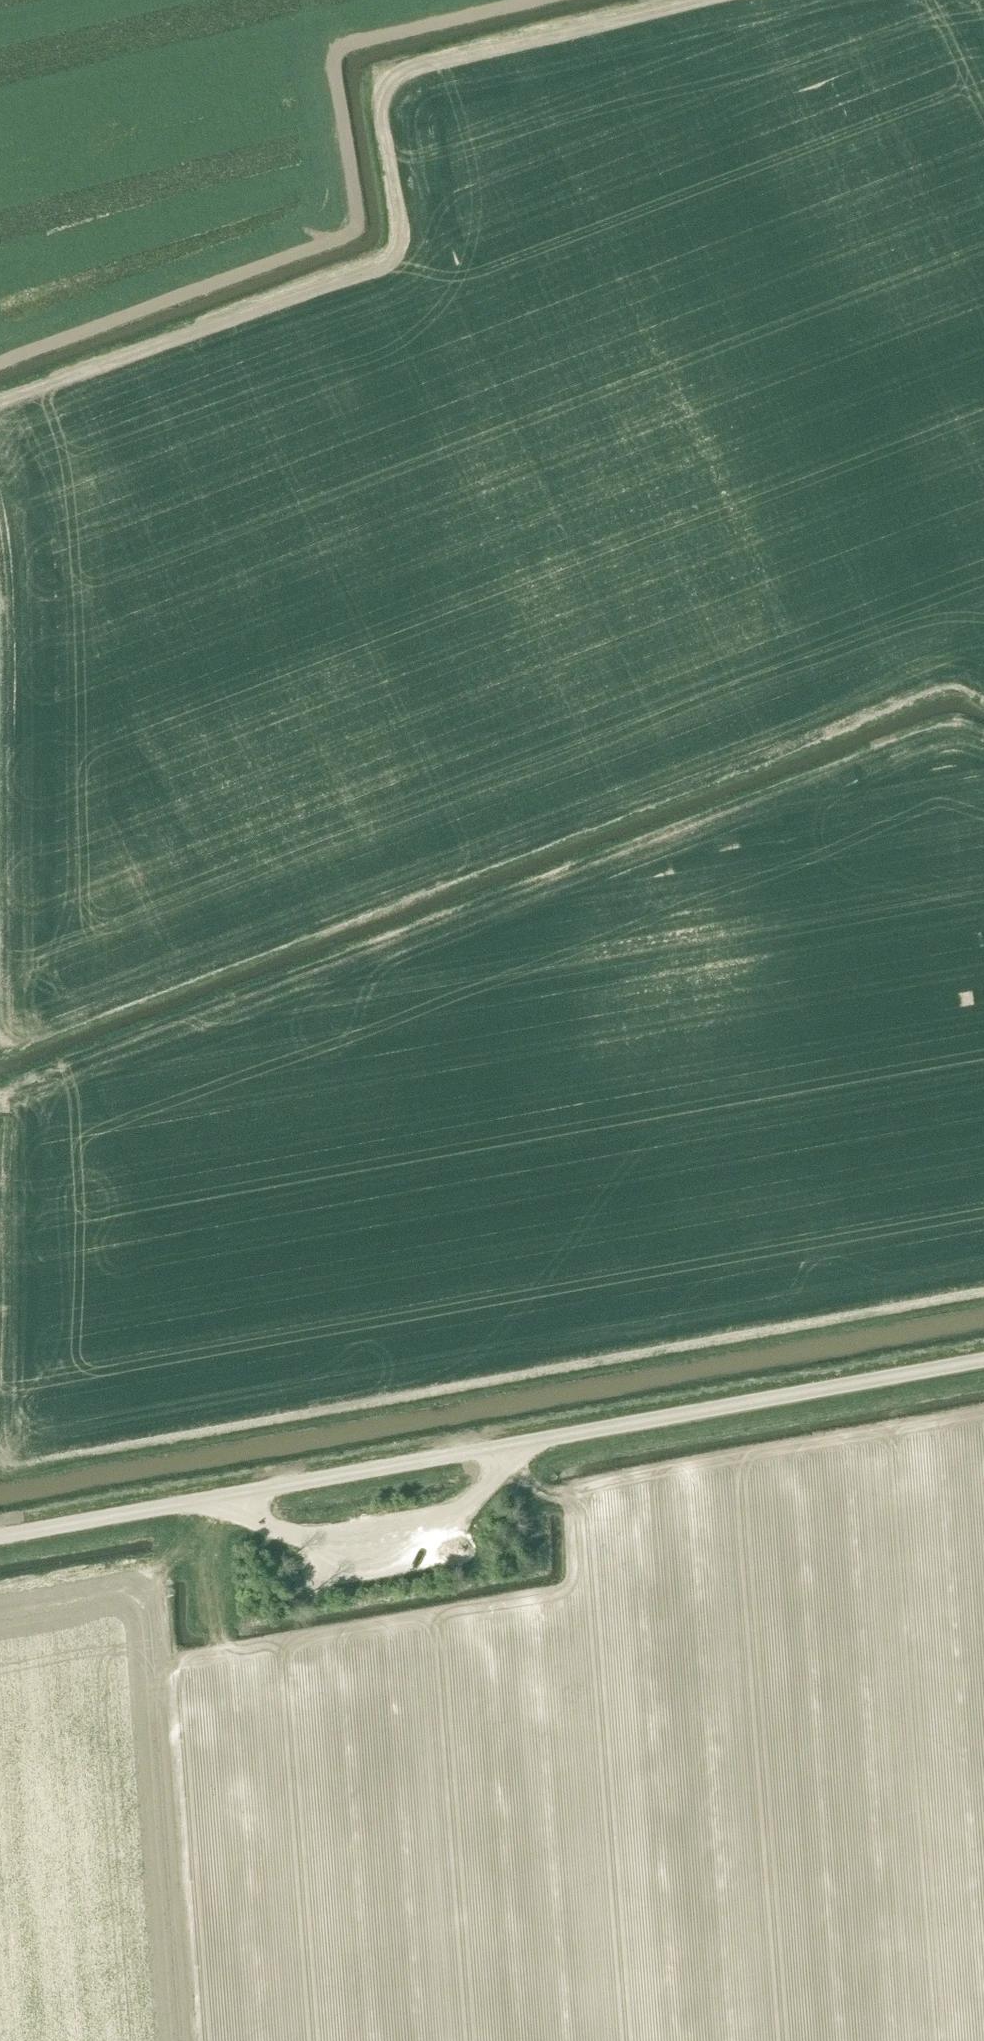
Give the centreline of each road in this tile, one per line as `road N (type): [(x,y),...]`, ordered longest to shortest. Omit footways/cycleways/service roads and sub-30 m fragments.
road 1 (unclassified): [(983,1359),(0,1534)]

